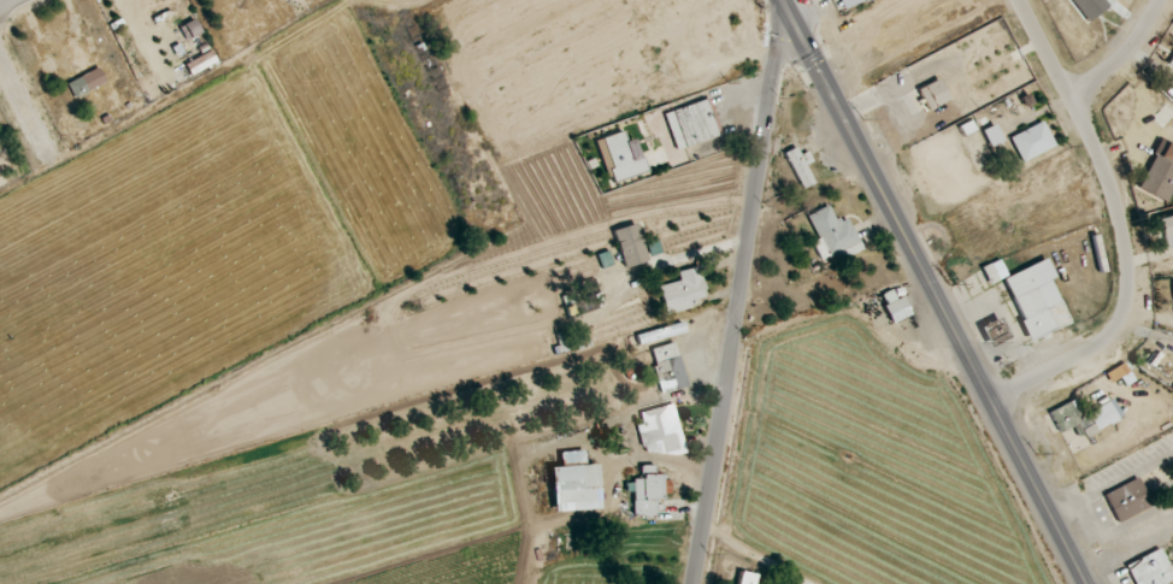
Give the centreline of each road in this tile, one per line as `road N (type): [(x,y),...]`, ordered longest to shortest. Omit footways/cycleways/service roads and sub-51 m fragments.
road 1 (secondary): [(1085,583),(792,20)]
road 2 (tertiary): [(693,583),(774,57),(792,20)]
road 3 (residential): [(992,400),(1096,348),(1128,297),(1124,235),(1098,152),(1020,0)]
road 4 (residential): [(1073,95),(1122,57),(1158,0)]

